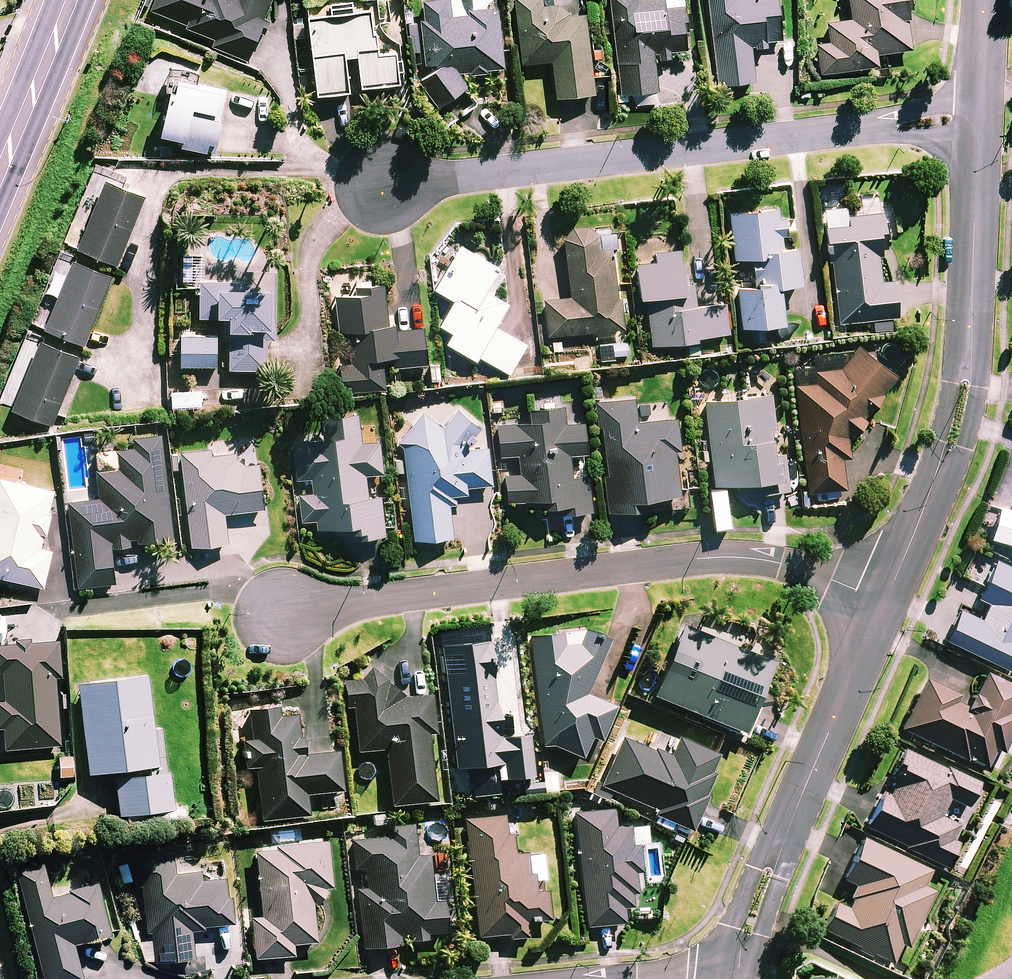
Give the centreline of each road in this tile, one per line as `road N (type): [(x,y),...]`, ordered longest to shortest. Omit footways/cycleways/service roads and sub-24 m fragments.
road 1 (residential): [(289,610),(712,558),(767,562),(886,604)]
road 2 (residential): [(388,184),(981,114)]
road 3 (residential): [(776,859),(886,604)]
road 4 (residential): [(971,312),(981,346),(978,400),(961,458),(927,502)]
road 5 (residential): [(971,312),(981,114)]
road 6 (residential): [(927,502),(971,312)]
road 7 (secondary): [(0,172),(71,0)]

